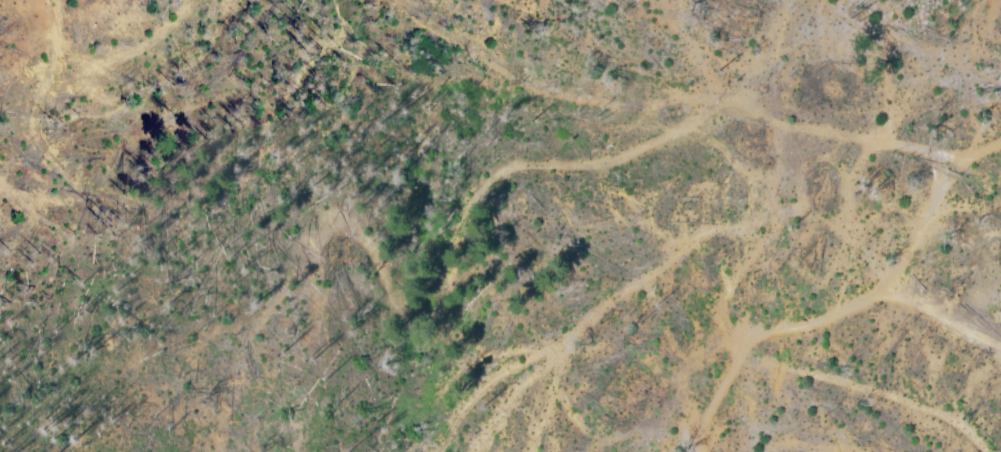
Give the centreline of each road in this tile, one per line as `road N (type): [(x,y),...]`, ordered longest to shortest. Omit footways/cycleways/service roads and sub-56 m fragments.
road 1 (track): [(1000,146),(947,172),(883,284),(762,343),(691,451)]

